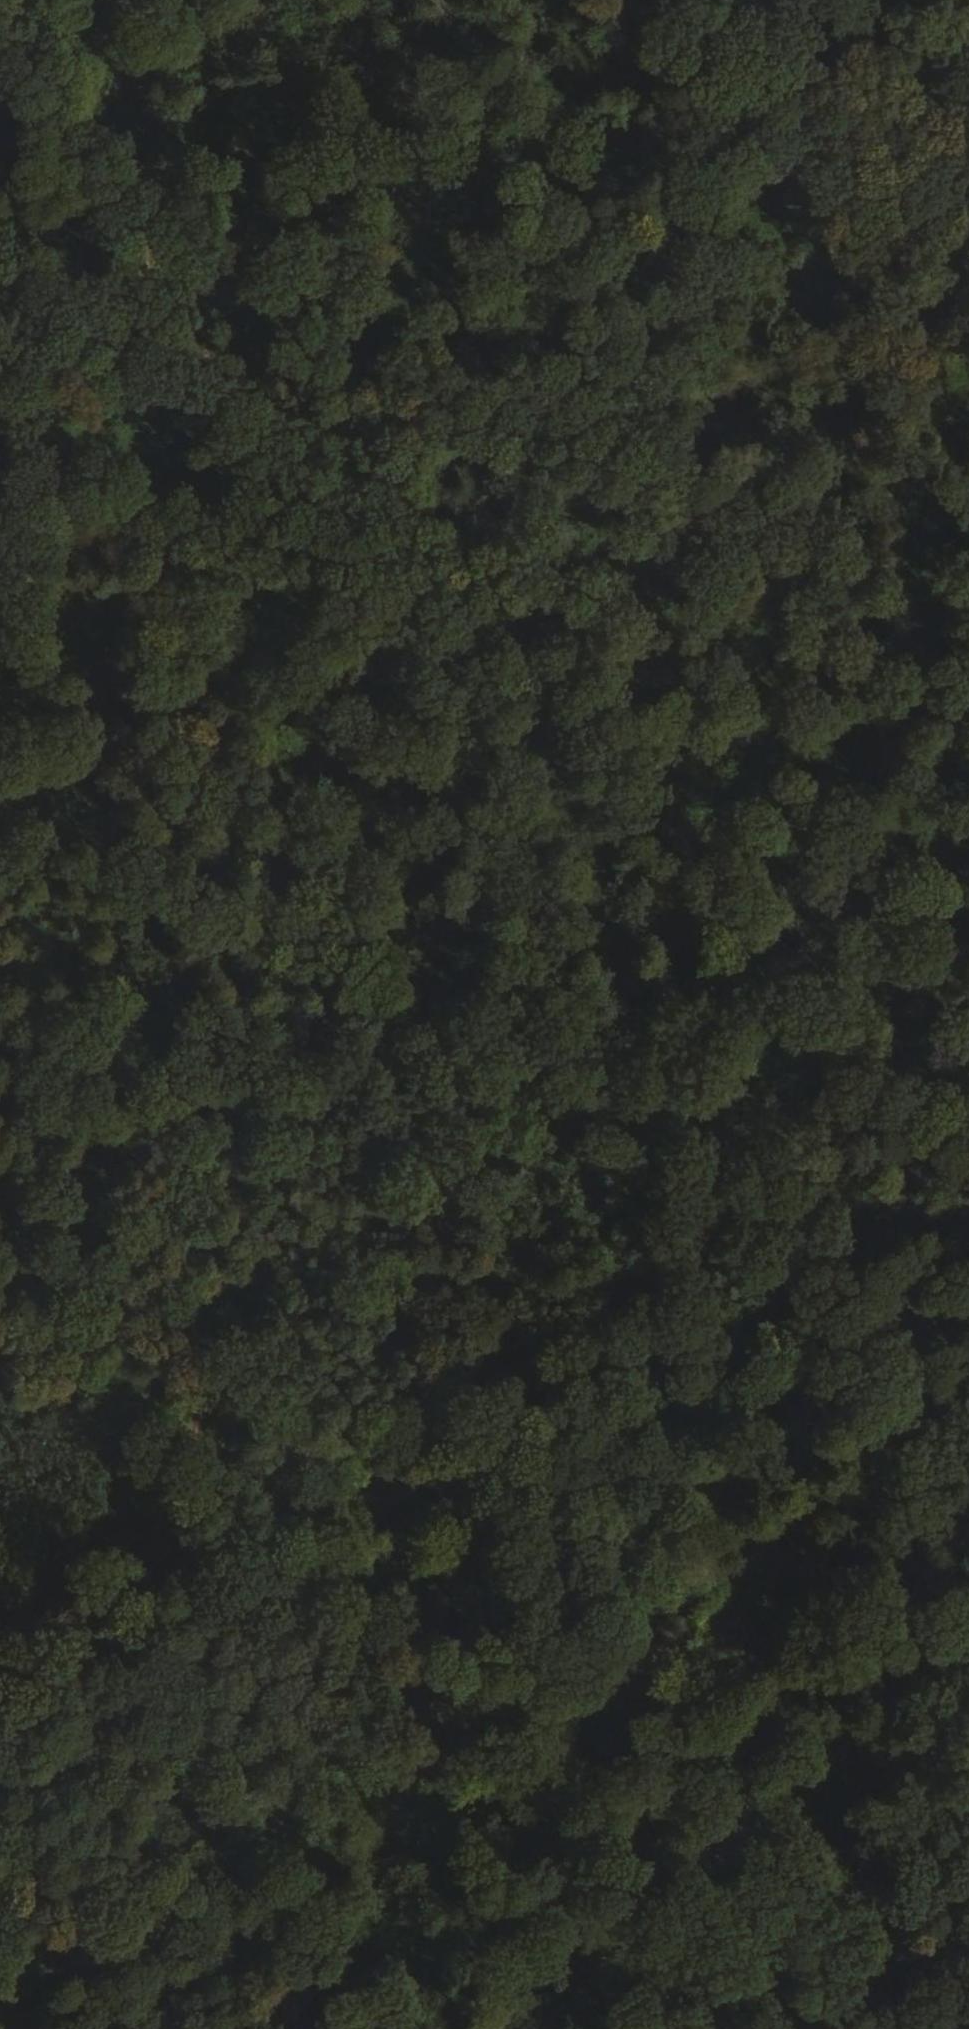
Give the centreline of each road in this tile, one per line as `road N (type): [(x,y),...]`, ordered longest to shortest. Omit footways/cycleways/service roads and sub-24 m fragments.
road 1 (track): [(0,1621),(183,1477),(133,0)]
road 2 (track): [(968,1418),(772,1351),(780,829),(668,662),(618,0)]

